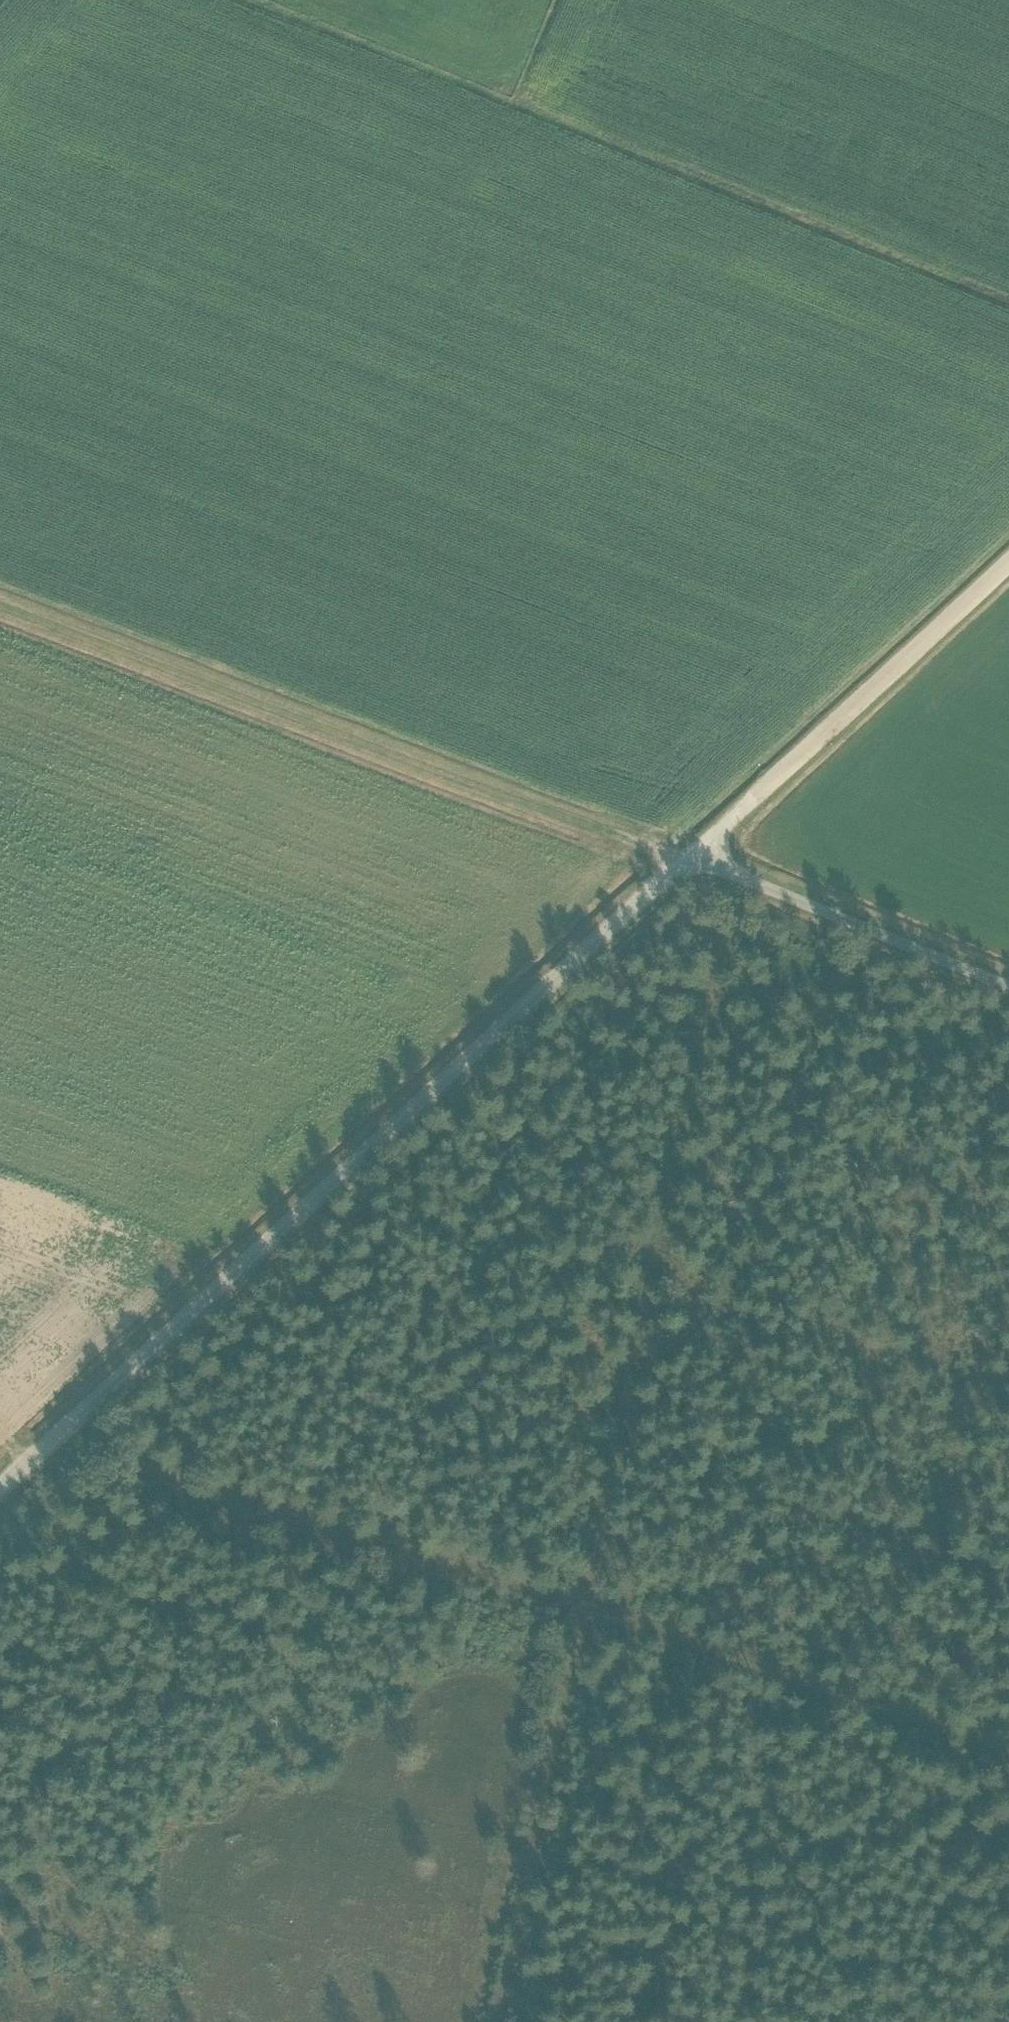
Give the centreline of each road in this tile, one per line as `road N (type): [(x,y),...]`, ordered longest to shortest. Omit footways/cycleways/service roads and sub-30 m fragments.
road 1 (unclassified): [(0,1489),(694,857)]
road 2 (track): [(694,857),(0,601)]
road 3 (track): [(56,1438),(584,1613)]
road 4 (track): [(584,1613),(1008,1752)]
road 5 (track): [(694,857),(1008,566)]
road 6 (track): [(498,2021),(584,1613)]
road 7 (unclassified): [(1008,984),(694,857)]

